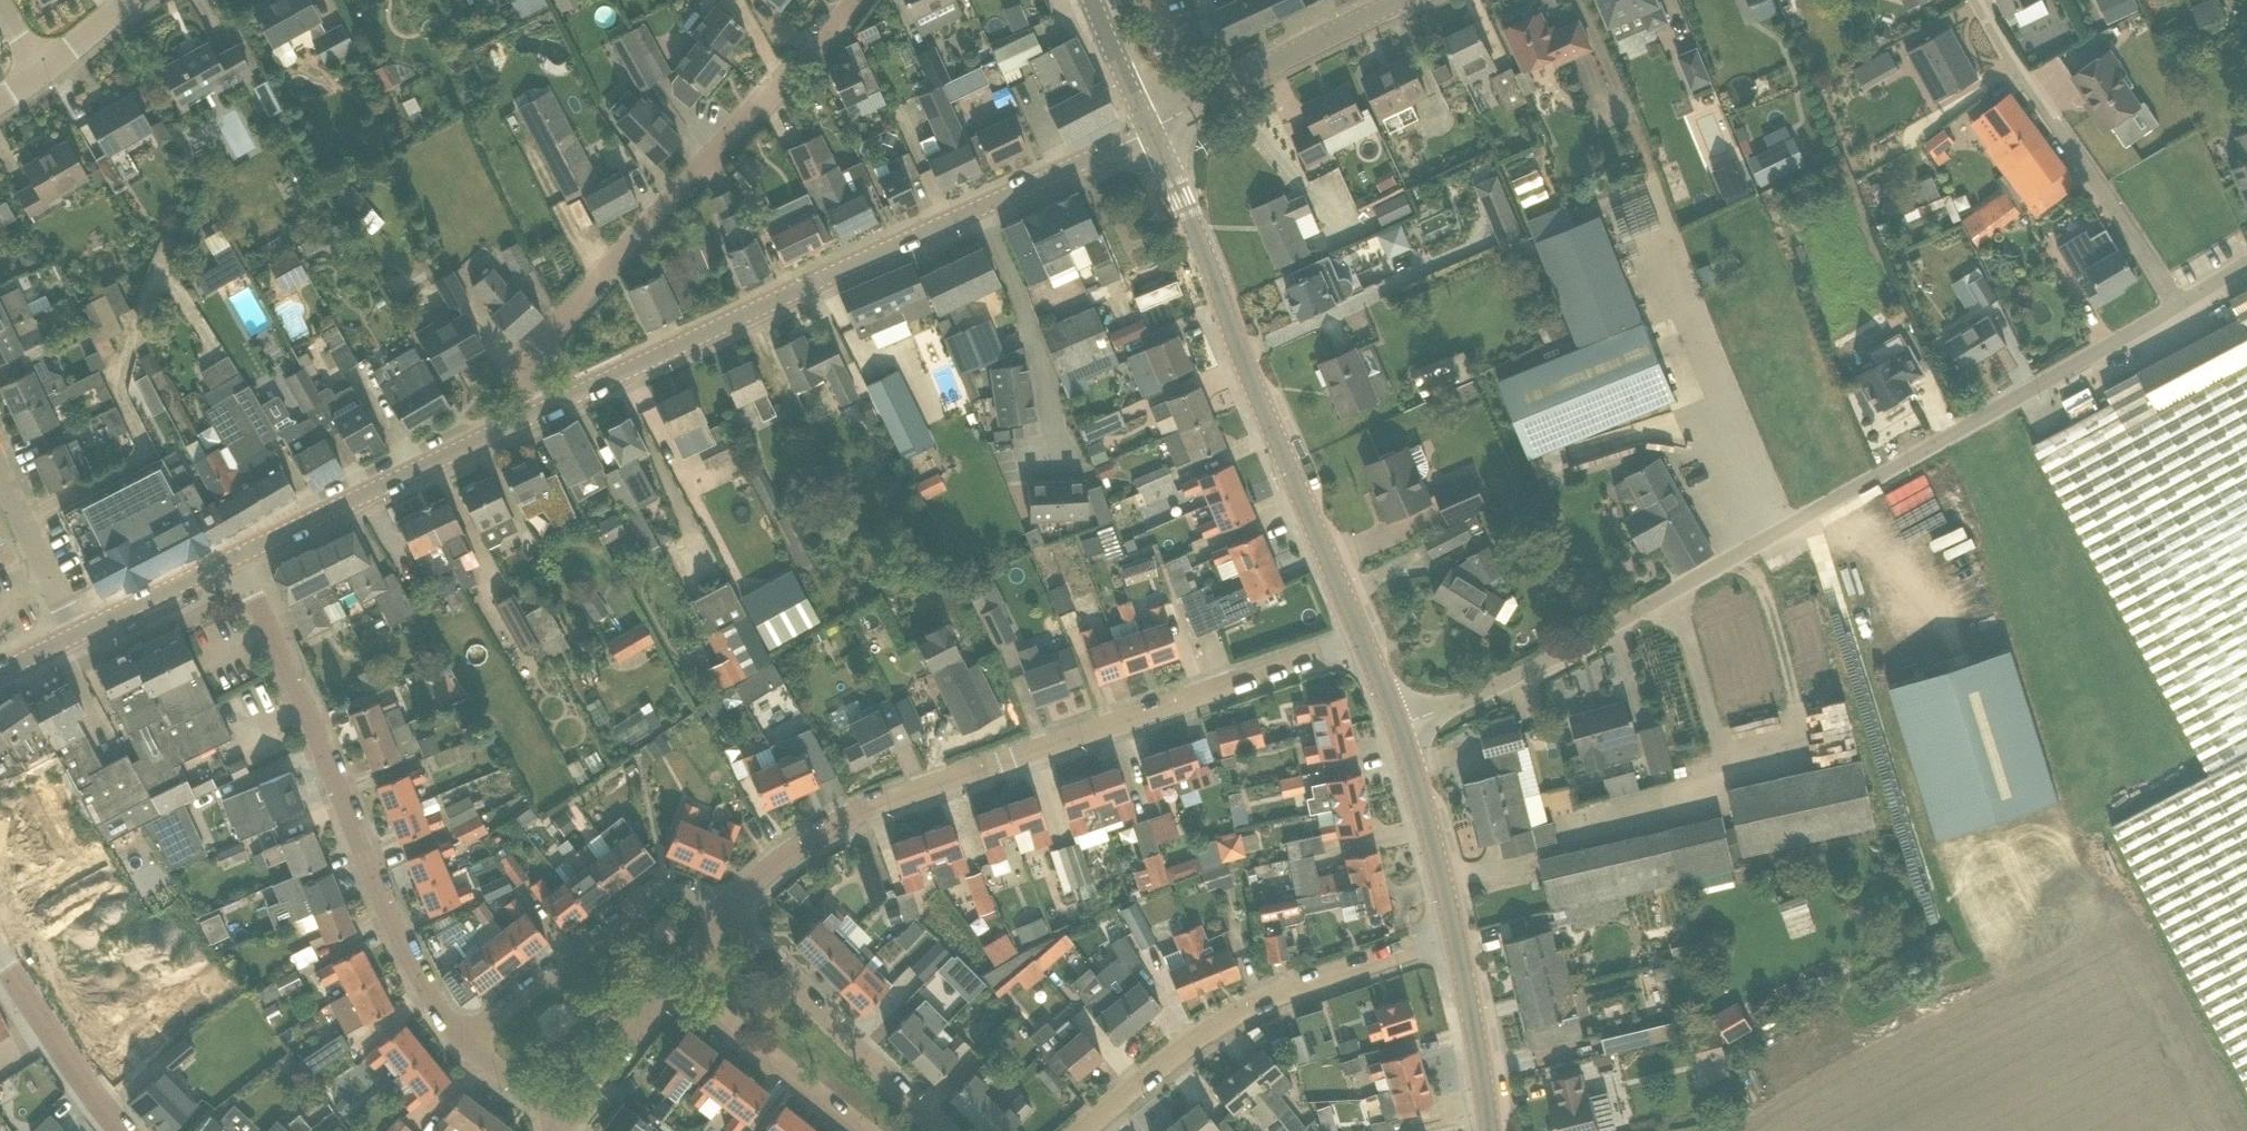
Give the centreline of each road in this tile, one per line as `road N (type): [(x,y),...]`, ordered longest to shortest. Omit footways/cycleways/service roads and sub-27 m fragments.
road 1 (unclassified): [(1400,724),(1512,681),(2178,306)]
road 2 (residential): [(731,916),(796,853),(879,806),(1364,645)]
road 3 (unclassified): [(536,411),(1151,129)]
road 4 (tertiary): [(1364,645),(1151,129)]
road 5 (residential): [(536,411),(523,379),(548,339),(791,76),(847,0)]
road 6 (residential): [(463,1038),(410,951),(248,554)]
road 7 (residential): [(1087,1130),(1169,1058),(1245,1008),(1456,938)]
road 8 (residential): [(2178,306),(1978,0)]
road 9 (residential): [(463,1038),(656,891),(693,891),(731,916)]
road 10 (unclassified): [(248,554),(536,411)]
road 11 (residential): [(945,1130),(731,916)]
road 12 (tertiary): [(1151,129),(1405,0)]
road 13 (residential): [(867,1130),(676,982)]
road 14 (tertiary): [(1456,938),(1400,724)]
road 15 (residential): [(123,1130),(0,957)]
road 16 (tertiary): [(1488,1130),(1456,938)]
road 17 (unclassified): [(80,632),(248,554)]
road 18 (residential): [(566,1127),(676,982)]
road 19 (residential): [(80,632),(0,473)]
road 20 (tertiary): [(1151,129),(1095,0)]
road 21 (residential): [(566,1127),(463,1038)]

